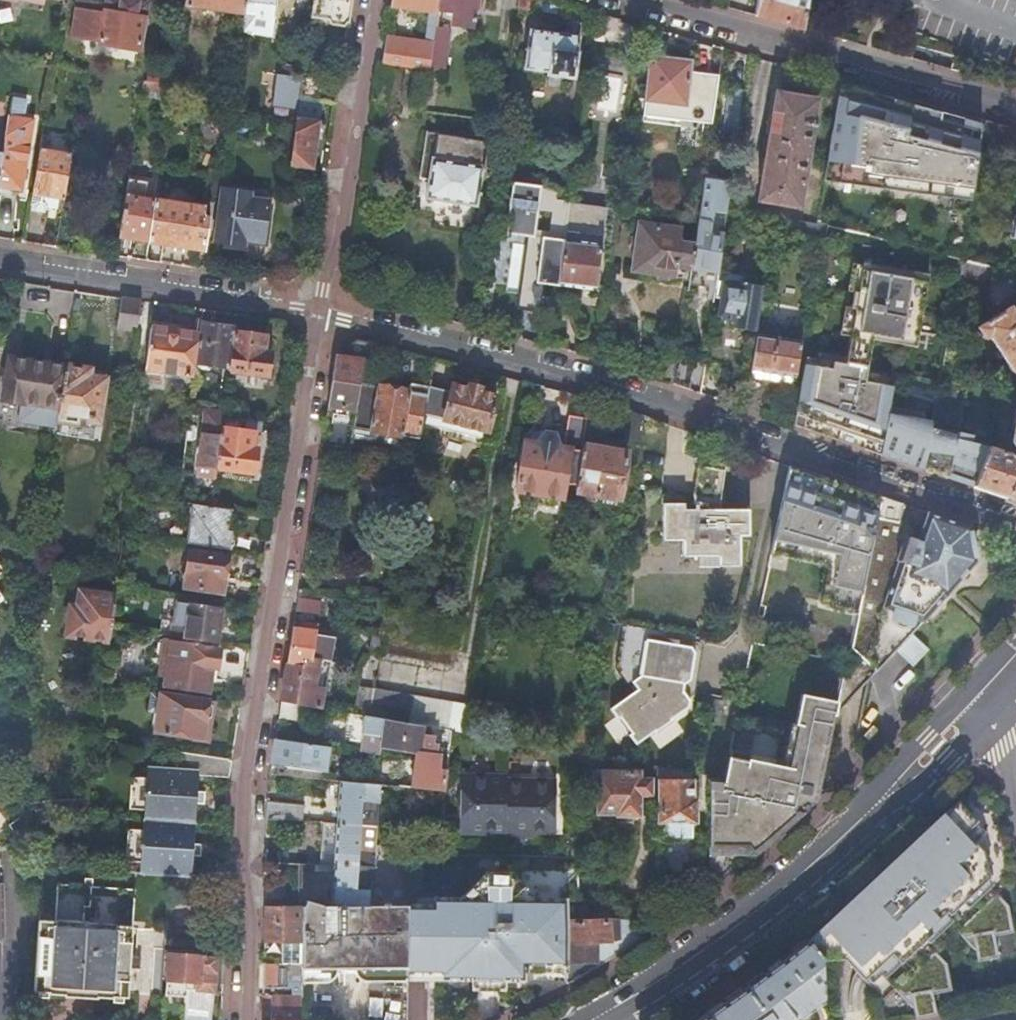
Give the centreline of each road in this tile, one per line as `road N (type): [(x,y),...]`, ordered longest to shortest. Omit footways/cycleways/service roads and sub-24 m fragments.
road 1 (residential): [(1015,532),(759,437),(323,312)]
road 2 (residential): [(323,312),(276,620),(243,755),(236,843),(241,1019)]
road 3 (primary): [(600,1019),(796,885),(940,744),(984,690)]
road 4 (residential): [(625,0),(1015,110)]
road 5 (residential): [(323,312),(0,259)]
road 6 (residential): [(376,0),(323,312)]
road 7 (residential): [(1015,832),(984,690)]

